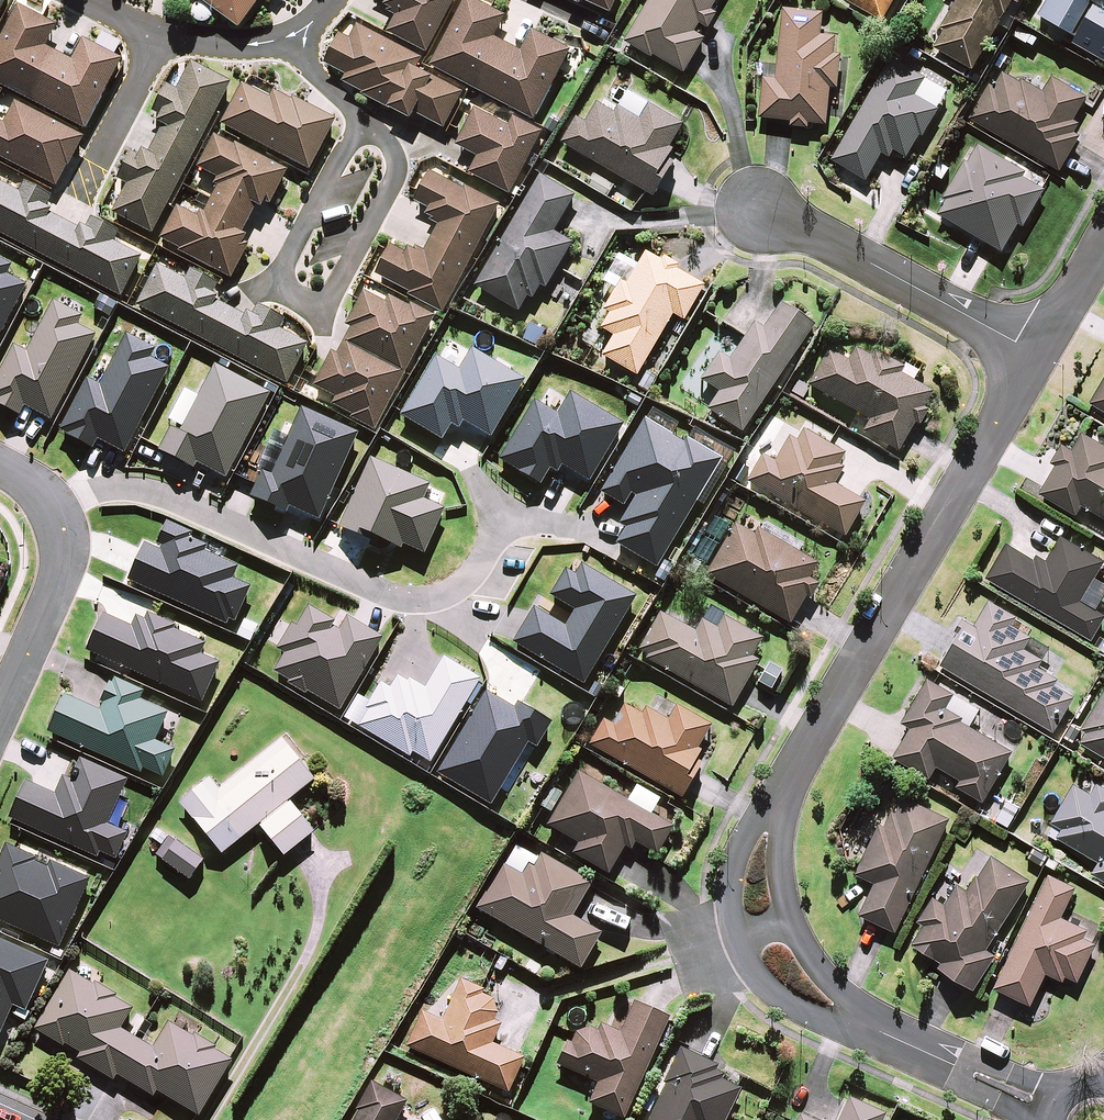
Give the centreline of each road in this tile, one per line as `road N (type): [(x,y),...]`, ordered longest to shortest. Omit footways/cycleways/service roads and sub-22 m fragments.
road 1 (residential): [(770,813),(1038,355)]
road 2 (residential): [(512,517),(474,578),(416,600),(382,593),(147,487),(98,490),(55,512)]
road 3 (residential): [(761,208),(1038,355)]
road 4 (residential): [(362,124),(389,156),(390,174),(329,292),(295,289),(292,254)]
road 5 (residential): [(1056,1112),(853,1022)]
road 6 (residential): [(0,718),(61,576),(55,512)]
road 7 (residential): [(84,177),(156,34)]
road 8 (residential): [(853,1022),(801,1008),(770,989),(738,938)]
road 9 (residential): [(292,254),(362,124)]
road 10 (residential): [(296,36),(222,45),(156,34)]
road 11 (residential): [(738,938),(733,896),(744,845),(770,813)]
road 12 (residential): [(1038,355),(1103,242)]
road 13 (residential): [(789,916),(853,1022)]

